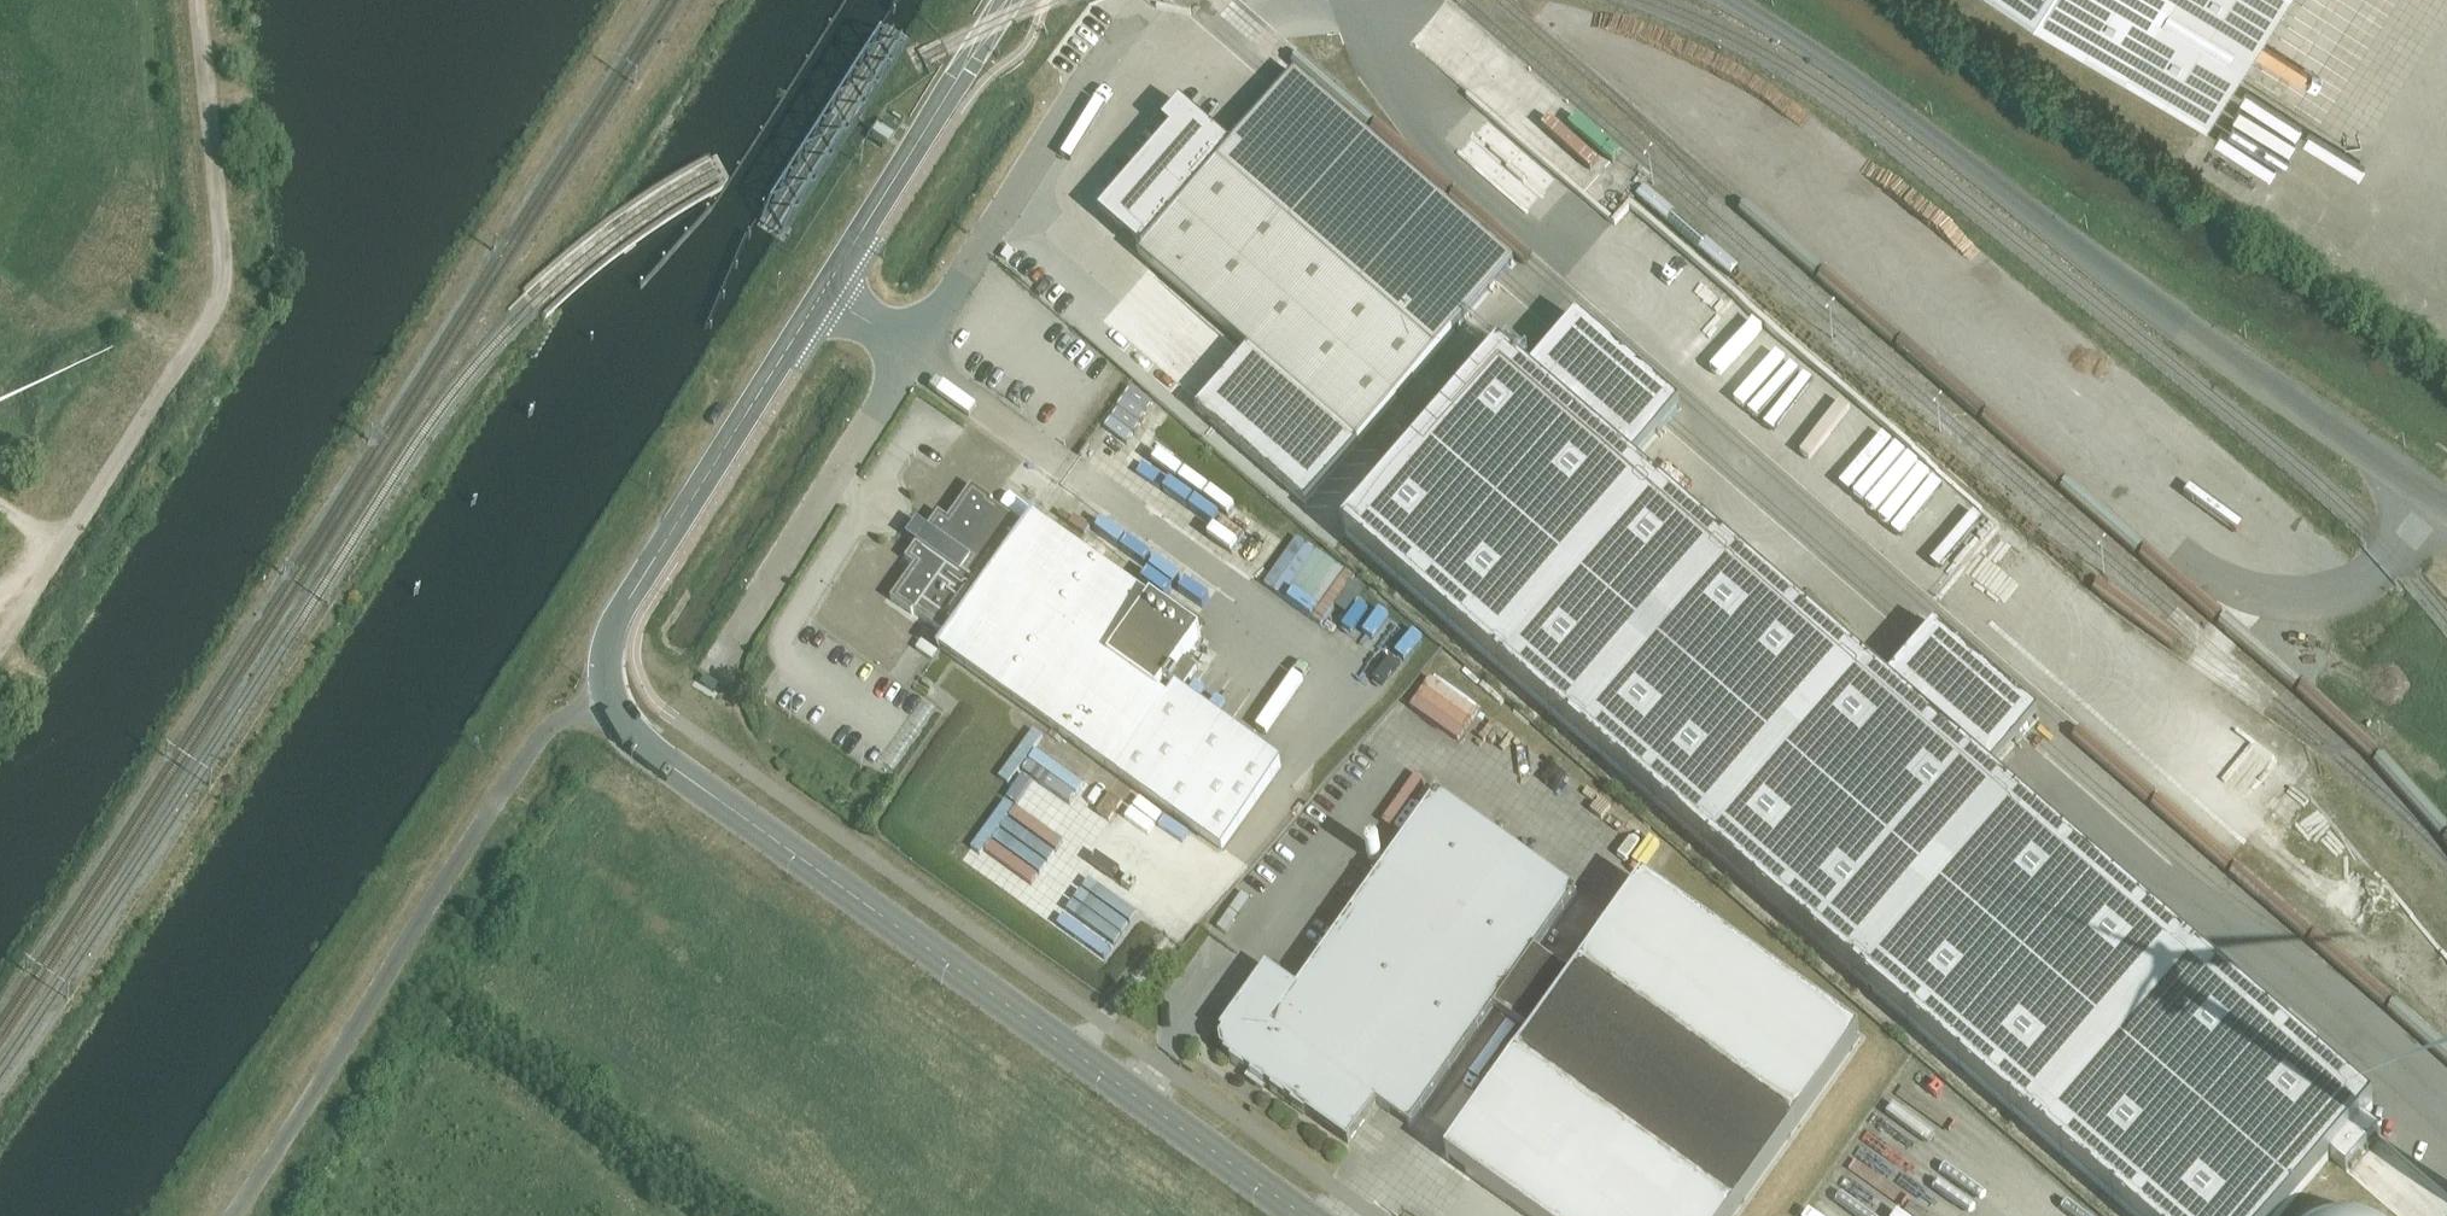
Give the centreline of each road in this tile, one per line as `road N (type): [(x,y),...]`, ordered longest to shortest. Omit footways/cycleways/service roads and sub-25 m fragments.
road 1 (tertiary): [(1307,1215),(654,754),(609,698),(605,657),(620,615),(823,289)]
road 2 (unclassified): [(2446,503),(1895,107),(1731,0)]
road 3 (unclassified): [(0,641),(218,300),(222,275),(195,0)]
road 4 (unclassified): [(914,350),(1150,0)]
road 5 (unclassified): [(716,669),(914,350)]
road 6 (tertiary): [(823,289),(1006,0)]

